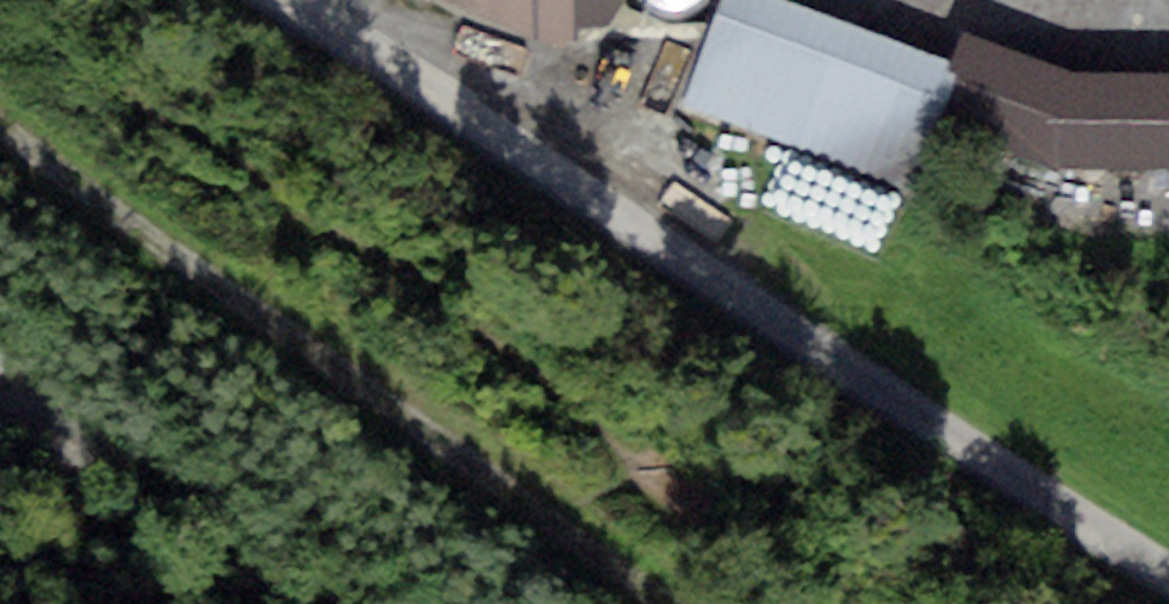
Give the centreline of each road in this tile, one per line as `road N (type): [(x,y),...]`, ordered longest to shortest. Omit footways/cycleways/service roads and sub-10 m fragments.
road 1 (unclassified): [(271,0),(594,213),(1168,569)]
road 2 (track): [(0,92),(335,365),(711,603)]

